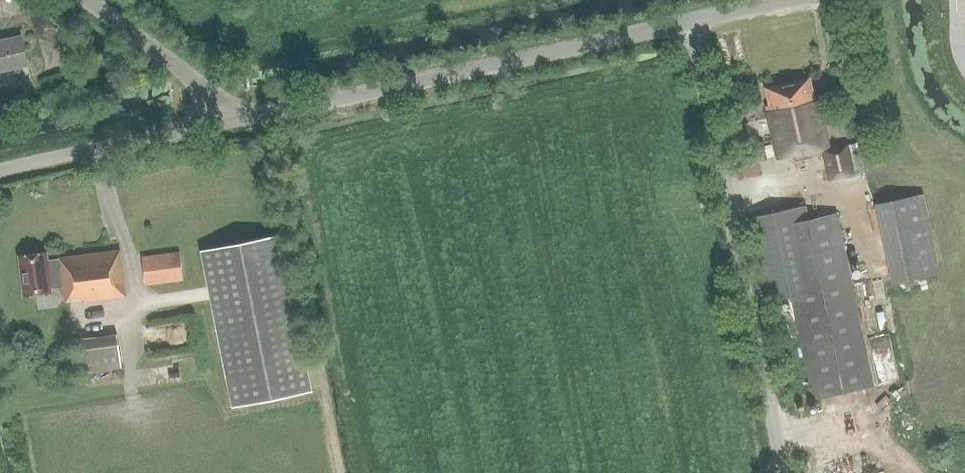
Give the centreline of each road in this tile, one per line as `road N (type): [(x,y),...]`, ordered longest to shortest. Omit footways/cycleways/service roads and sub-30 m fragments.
road 1 (unclassified): [(786,472),(690,21)]
road 2 (tertiary): [(254,123),(690,21)]
road 3 (unclassified): [(0,181),(254,123)]
road 4 (tertiary): [(254,123),(91,0)]

